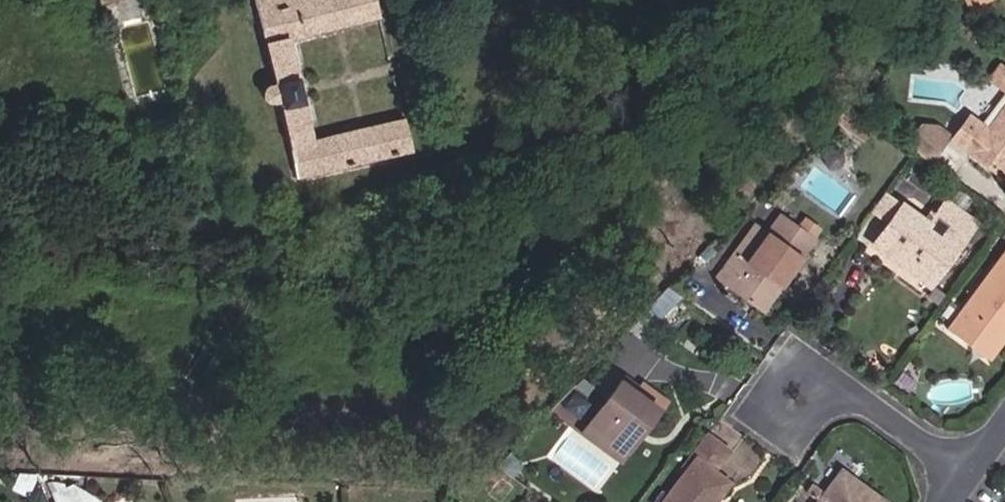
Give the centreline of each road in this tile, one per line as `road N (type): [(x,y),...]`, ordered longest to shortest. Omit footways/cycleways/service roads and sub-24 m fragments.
road 1 (residential): [(829,391),(789,363),(755,410),(796,439)]
road 2 (residential): [(963,471),(829,391)]

